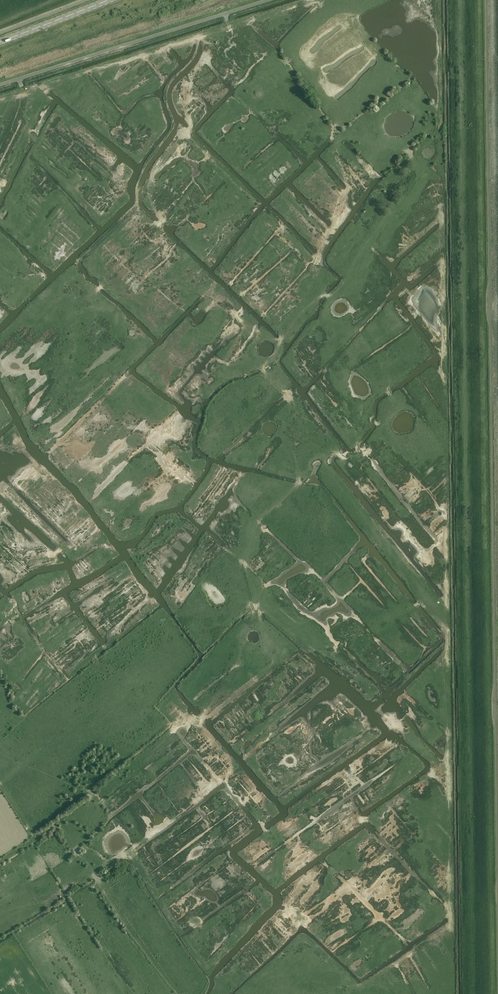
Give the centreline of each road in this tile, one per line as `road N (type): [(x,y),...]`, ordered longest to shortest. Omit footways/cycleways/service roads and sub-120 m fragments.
road 1 (track): [(461,0),(465,993)]
road 2 (unclassified): [(0,85),(272,0)]

